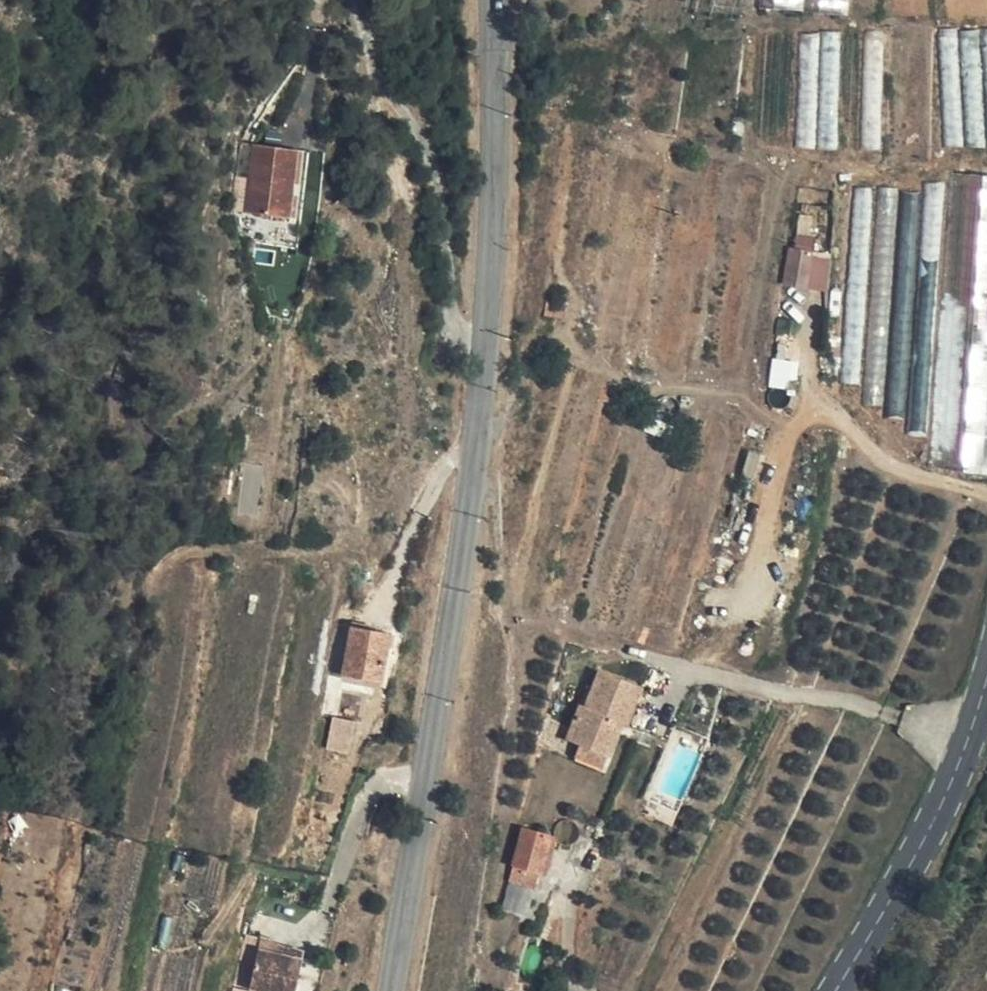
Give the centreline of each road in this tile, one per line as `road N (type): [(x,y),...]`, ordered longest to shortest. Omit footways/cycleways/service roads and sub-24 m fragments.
road 1 (tertiary): [(498,0),(468,522),(392,990)]
road 2 (track): [(481,375),(463,316),(453,187),(382,79),(358,9),(339,0)]
road 3 (secondary): [(986,681),(925,834),(840,990)]

